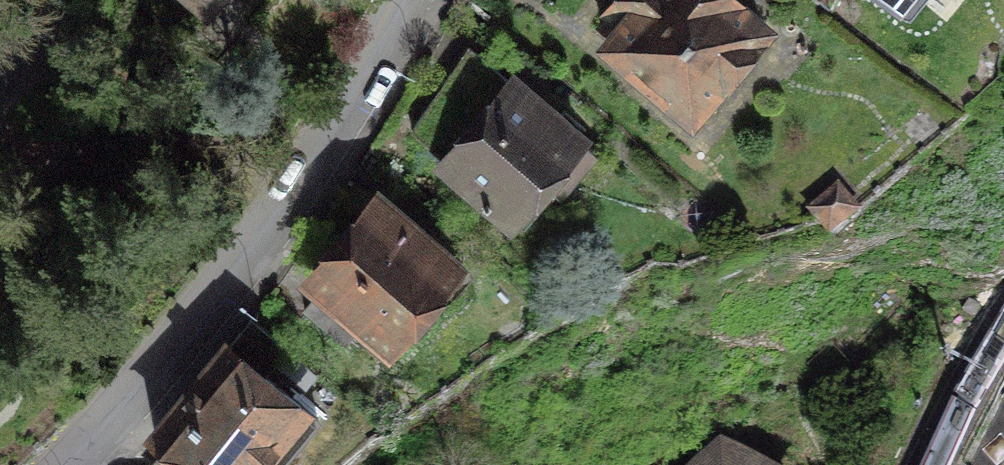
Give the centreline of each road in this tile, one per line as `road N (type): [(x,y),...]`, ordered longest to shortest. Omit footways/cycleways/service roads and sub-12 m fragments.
road 1 (residential): [(62,464),(214,306),(334,128),(401,0)]

